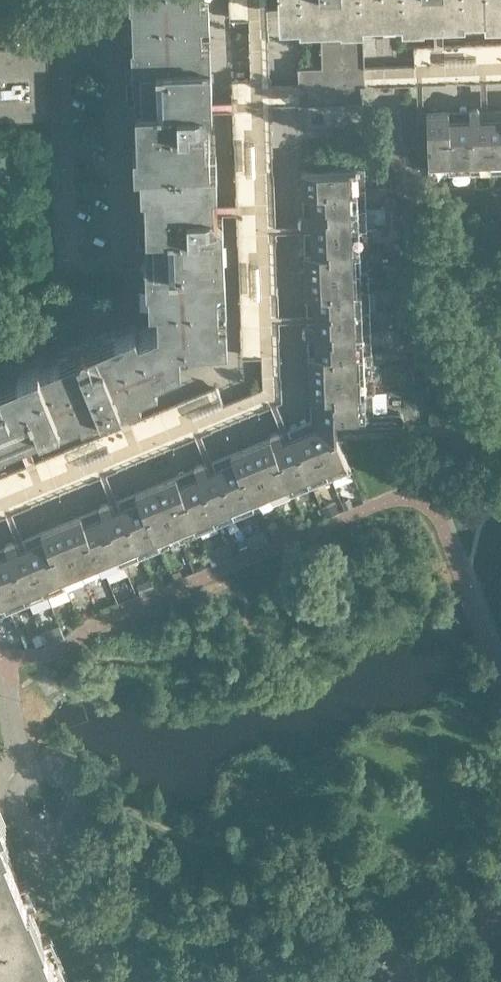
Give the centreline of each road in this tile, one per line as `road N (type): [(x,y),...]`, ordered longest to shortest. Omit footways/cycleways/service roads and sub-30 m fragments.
road 1 (unclassified): [(122,981),(93,955),(45,834)]
road 2 (unclassified): [(45,834),(20,822),(14,804),(27,771),(61,780),(73,799),(64,825)]

